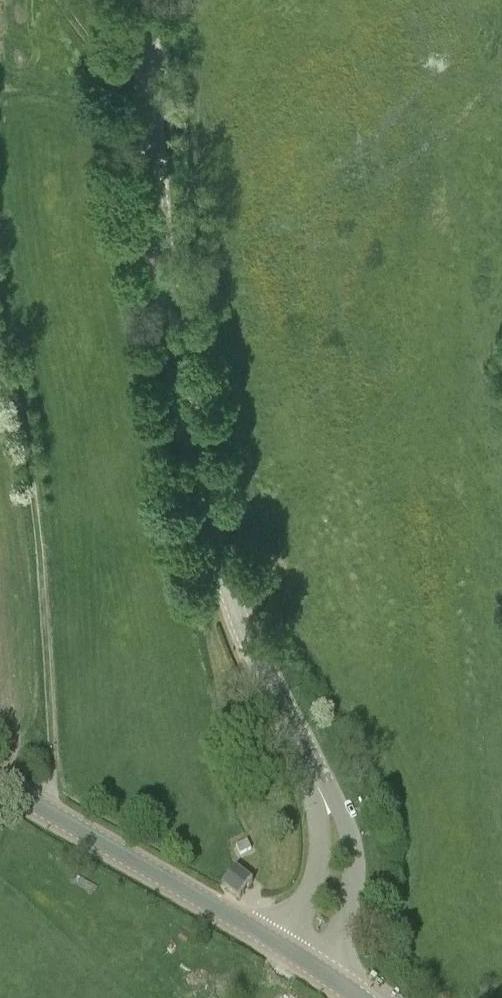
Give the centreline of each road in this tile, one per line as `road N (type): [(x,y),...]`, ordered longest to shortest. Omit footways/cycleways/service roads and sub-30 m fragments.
road 1 (tertiary): [(318,788),(247,639),(196,469),(159,228),(145,0)]
road 2 (track): [(0,328),(39,540),(49,784)]
road 3 (tertiary): [(0,785),(277,943)]
road 4 (tertiary): [(319,970),(342,930),(354,861),(338,803),(318,788)]
road 5 (tertiary): [(318,788),(317,874),(277,943)]

